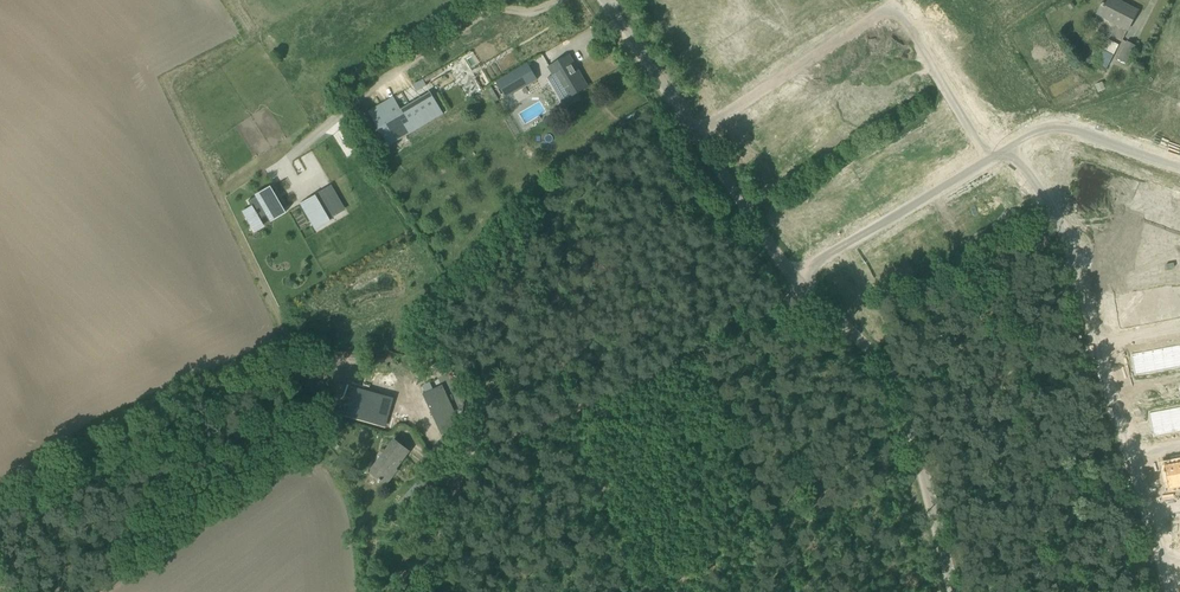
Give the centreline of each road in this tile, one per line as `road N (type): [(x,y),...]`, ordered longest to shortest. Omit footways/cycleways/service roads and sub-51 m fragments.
road 1 (residential): [(989,159),(892,8),(694,128)]
road 2 (unclassified): [(480,431),(508,430),(772,315),(802,276)]
road 3 (unclassified): [(955,591),(893,363),(802,276)]
road 4 (residential): [(289,157),(374,83),(494,9),(535,13),(563,0)]
road 5 (unclassified): [(480,431),(545,203)]
road 6 (residential): [(1004,151),(1063,226),(1098,348)]
road 7 (residential): [(802,276),(989,159)]
road 8 (residential): [(1004,151),(1065,126),(1179,168)]
road 9 (unclassified): [(802,276),(694,128)]
road 10 (unclassified): [(404,591),(442,537),(480,431)]
road 11 (unclassified): [(694,128),(603,0)]

